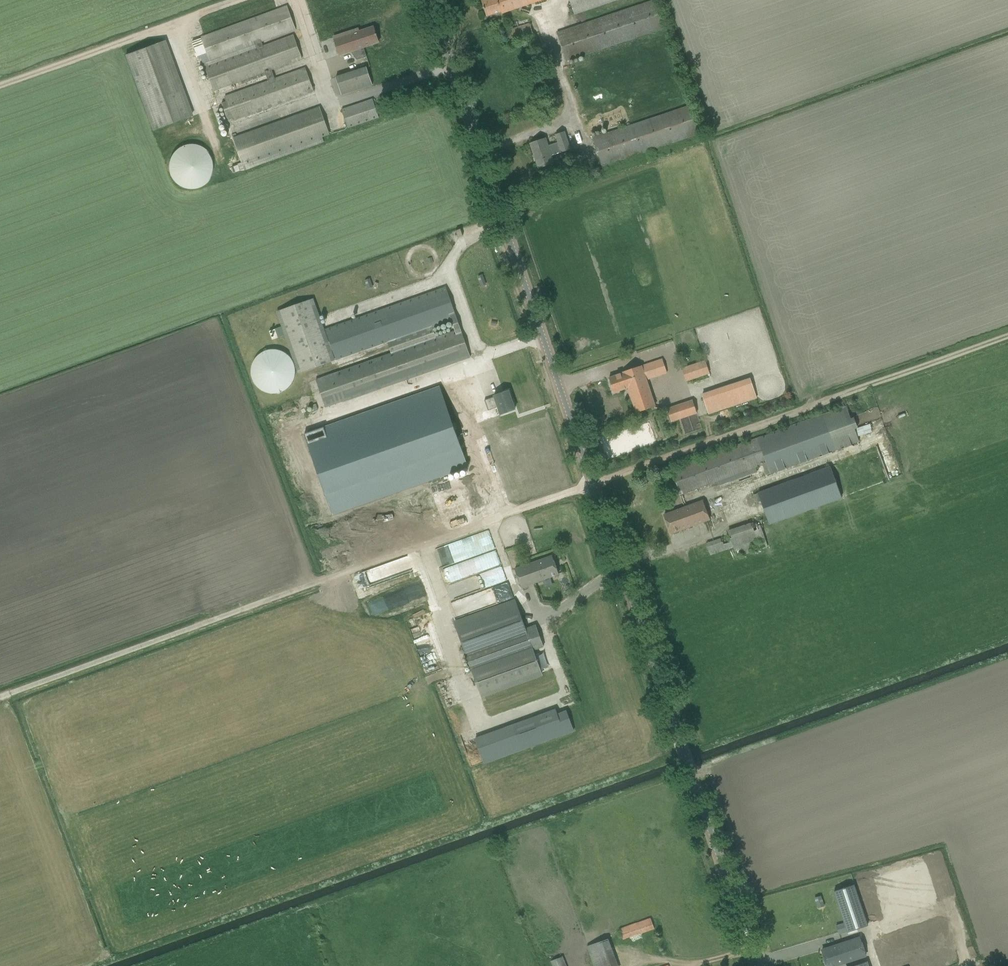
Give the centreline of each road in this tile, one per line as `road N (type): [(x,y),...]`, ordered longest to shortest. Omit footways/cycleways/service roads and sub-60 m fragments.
road 1 (track): [(1007,338),(0,696)]
road 2 (tertiary): [(757,965),(428,0)]
road 3 (track): [(234,0),(0,84)]

